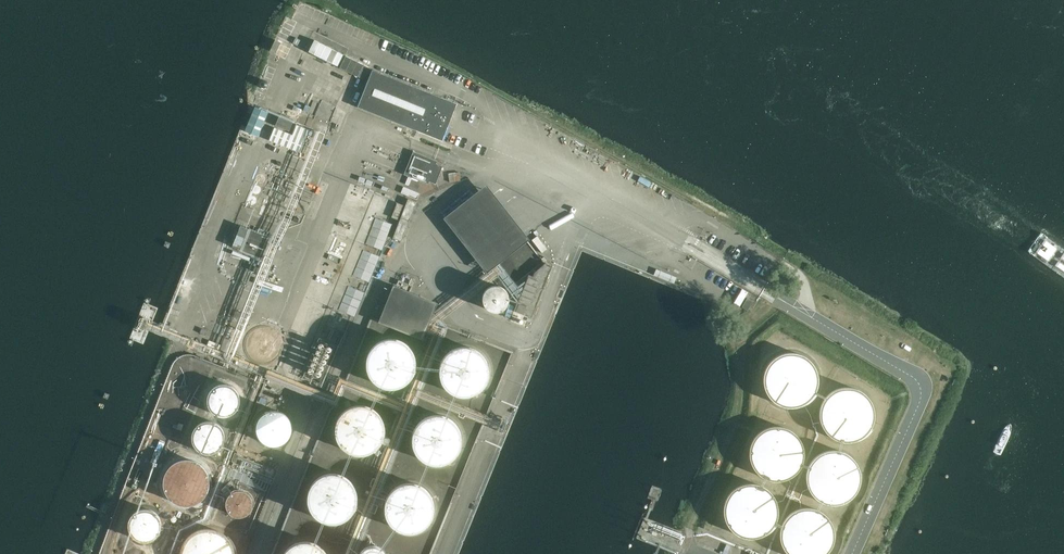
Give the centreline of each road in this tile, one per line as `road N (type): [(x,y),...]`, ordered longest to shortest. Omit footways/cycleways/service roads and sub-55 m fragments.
road 1 (track): [(694,549),(691,524),(739,416),(747,348),(772,321),(786,321),(899,388)]
road 2 (unclassified): [(852,553),(922,388),(807,315)]

